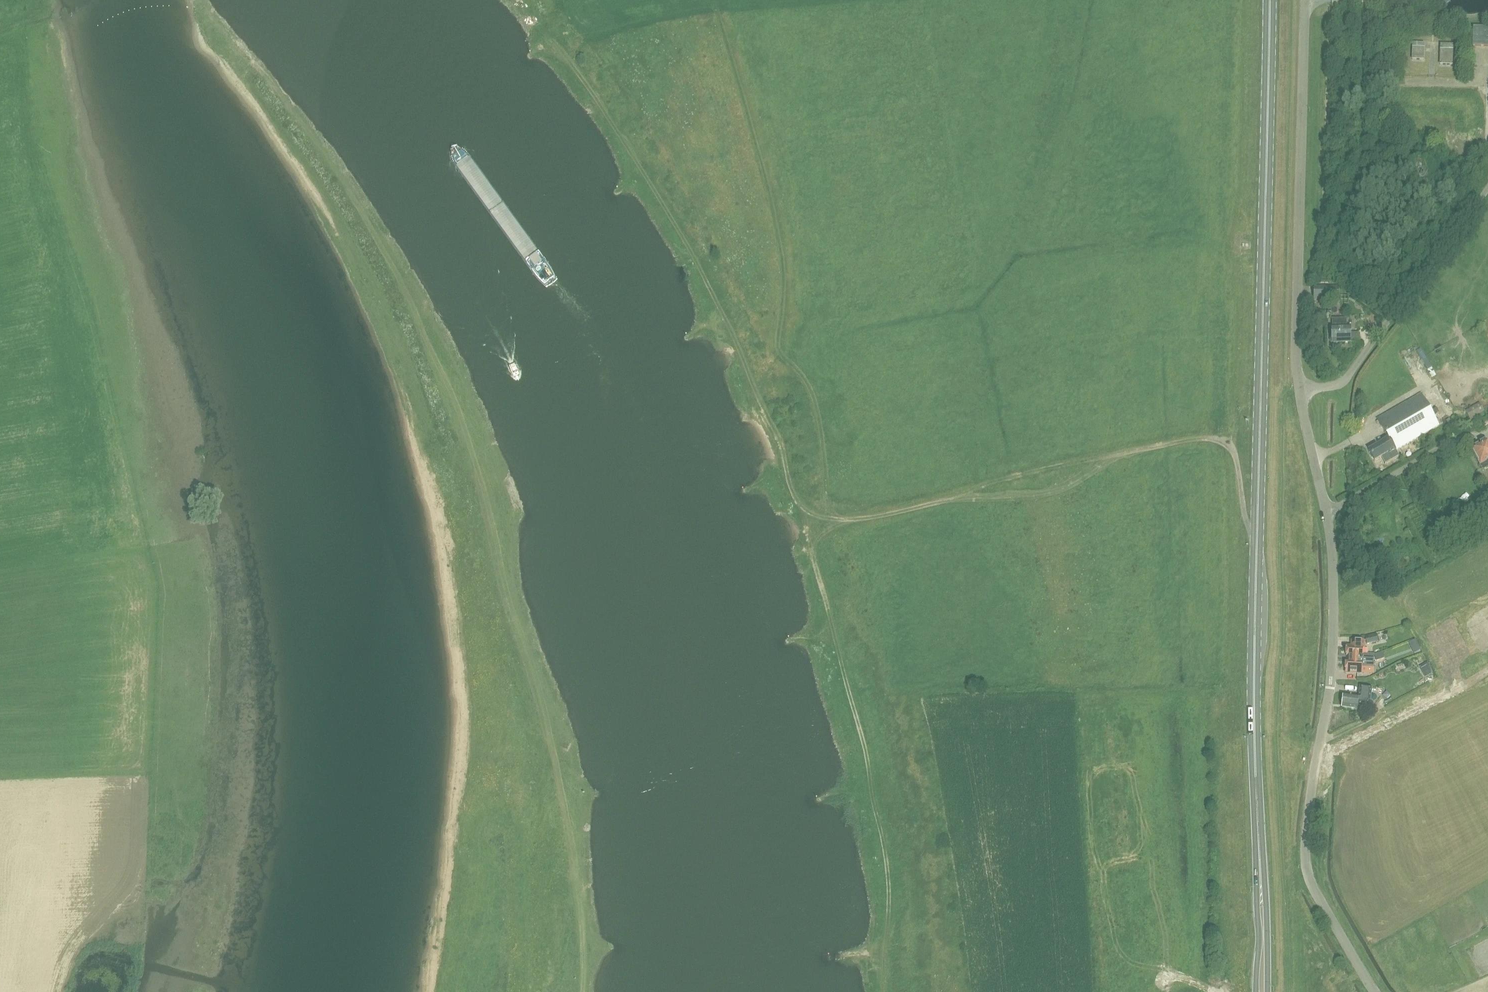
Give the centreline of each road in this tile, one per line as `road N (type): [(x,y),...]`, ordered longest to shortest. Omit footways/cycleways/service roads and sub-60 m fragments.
road 1 (primary): [(1262,991),(1254,698),(1269,0)]
road 2 (track): [(887,991),(890,866),(813,545),(825,529),(999,482),(1187,441),(1223,445)]
road 3 (track): [(380,255),(477,485),(543,799),(526,991)]
road 4 (track): [(846,522),(800,505),(724,316),(668,212),(565,55)]
road 5 (unclassified): [(1376,991),(1306,861),(1331,657),(1324,503)]
road 6 (unclassified): [(1298,392),(1303,0)]
road 7 (unclassified): [(1298,392),(1344,380),(1487,185)]
road 8 (unclassified): [(1324,503),(1487,414)]

